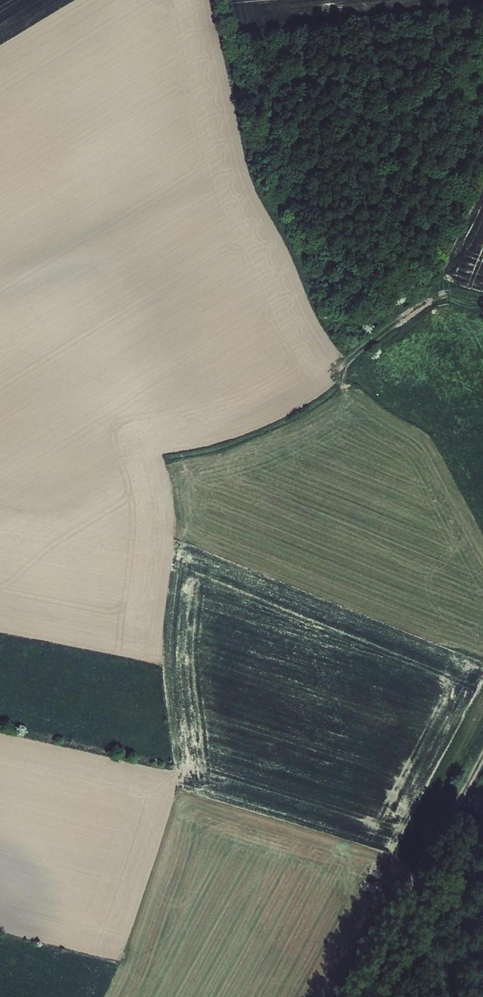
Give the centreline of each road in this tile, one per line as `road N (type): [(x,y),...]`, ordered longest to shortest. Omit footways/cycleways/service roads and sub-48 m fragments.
road 1 (track): [(354,996),(482,753)]

